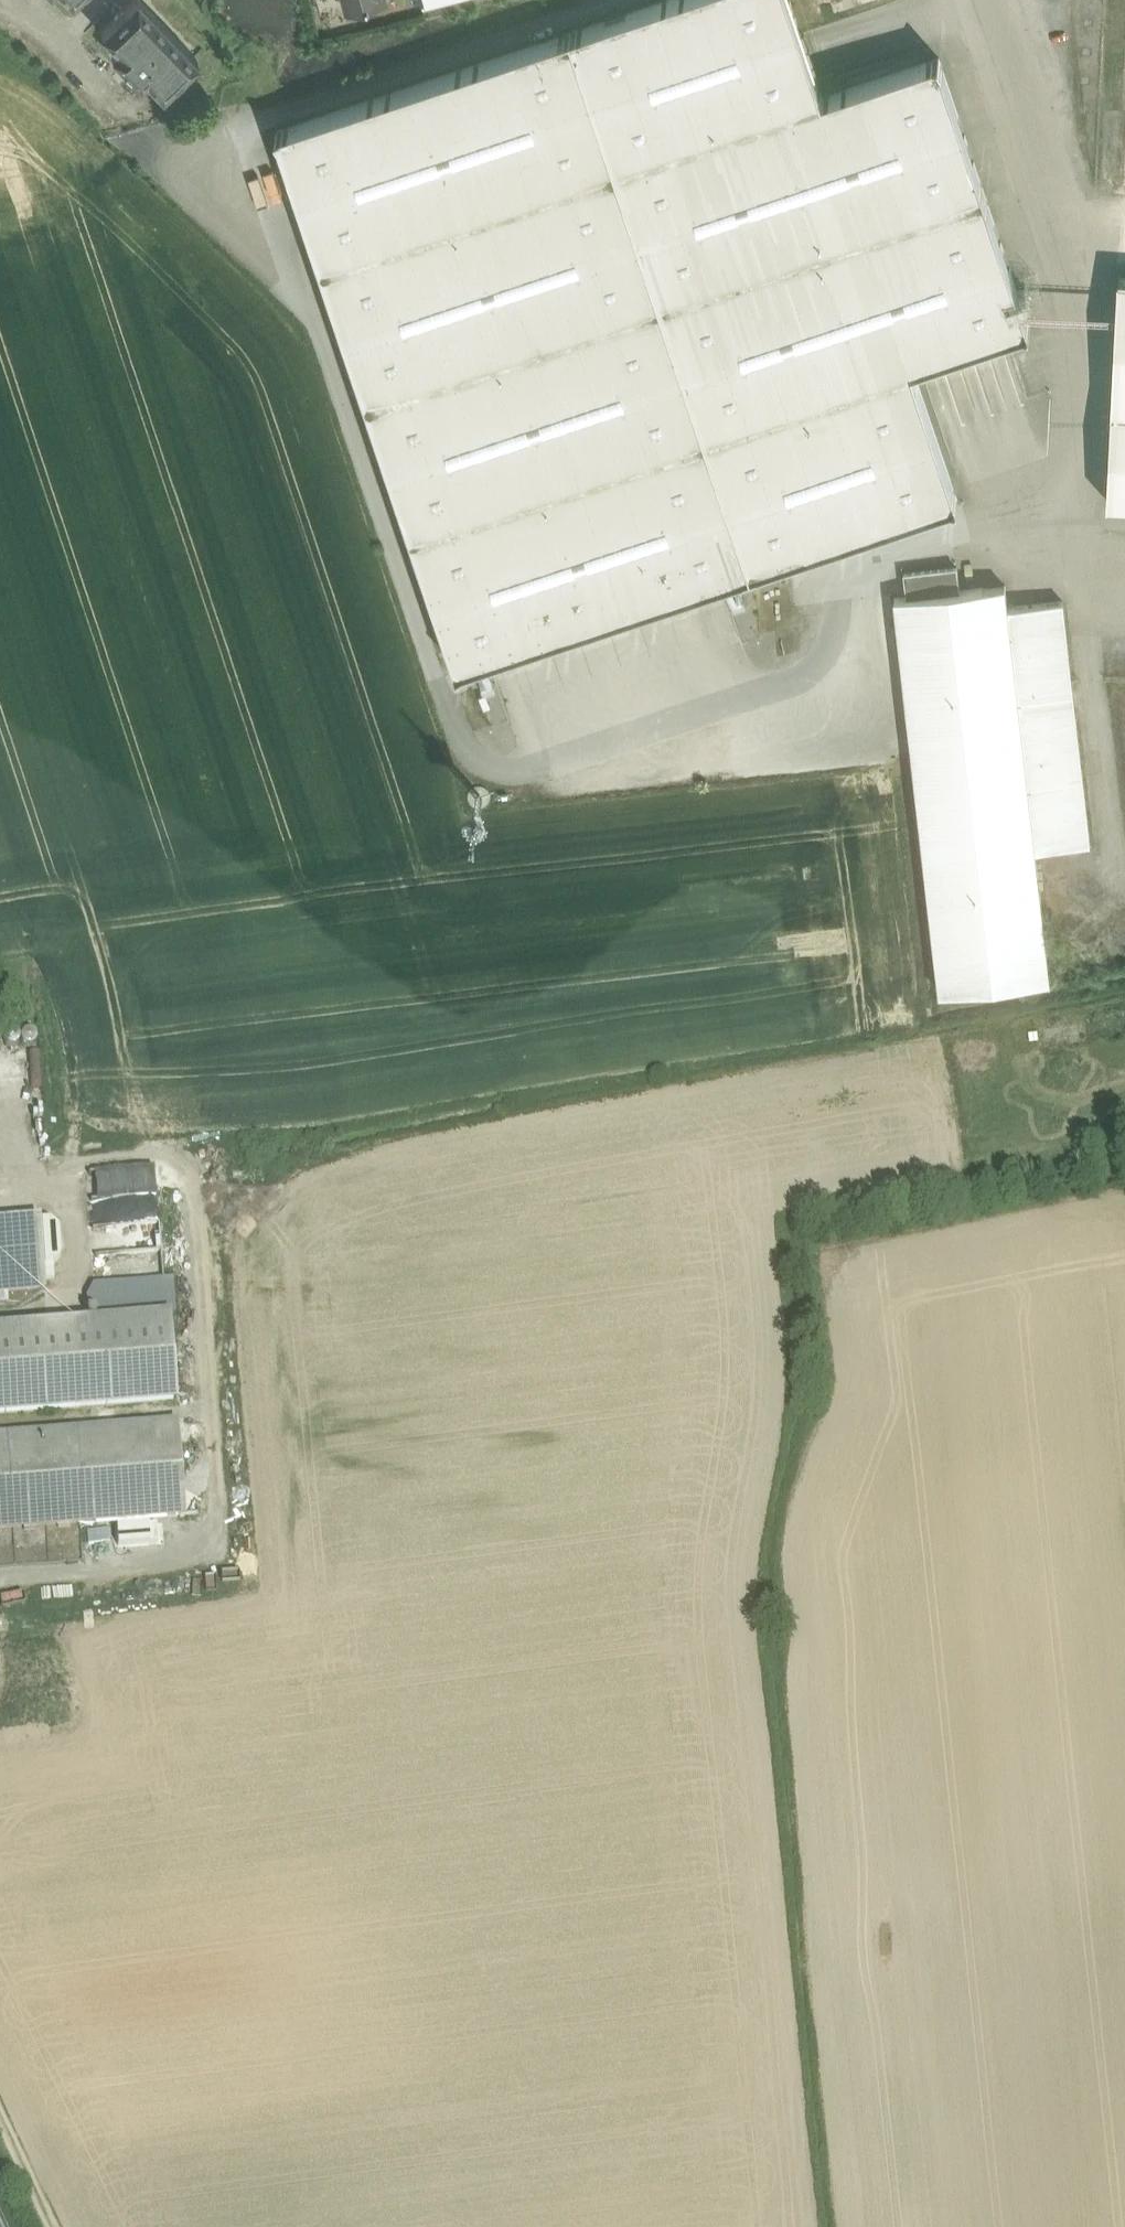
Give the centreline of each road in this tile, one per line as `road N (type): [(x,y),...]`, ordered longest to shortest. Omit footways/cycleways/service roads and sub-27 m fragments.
road 1 (track): [(0,2105),(59,2226)]

